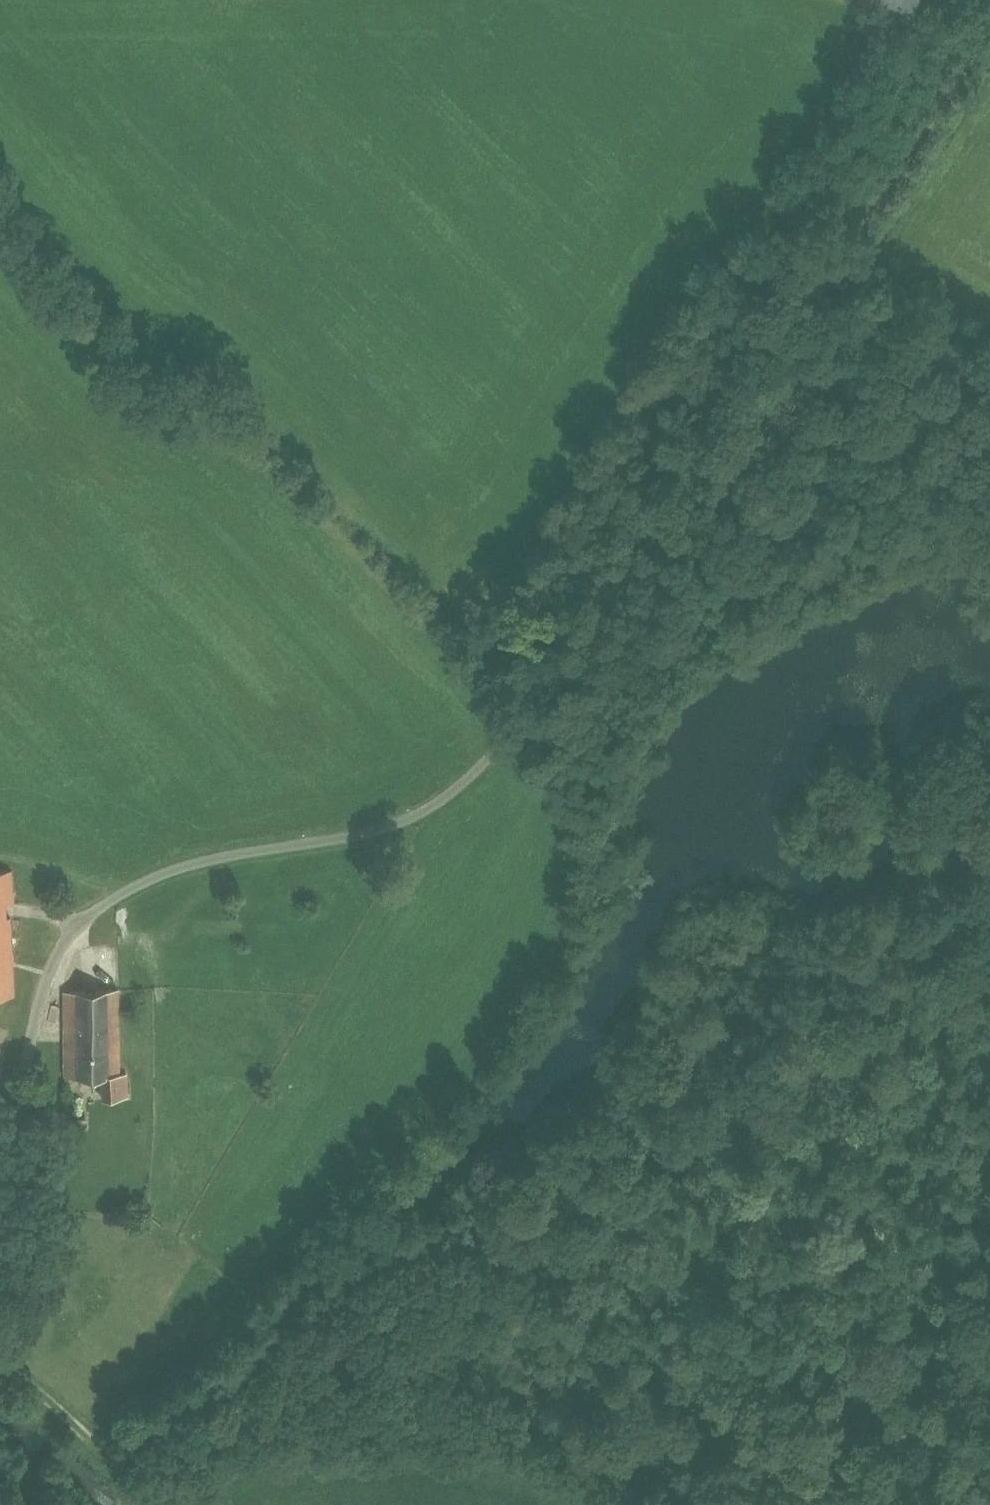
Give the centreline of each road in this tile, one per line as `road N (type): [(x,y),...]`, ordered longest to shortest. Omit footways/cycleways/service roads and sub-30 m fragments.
road 1 (unclassified): [(0,1221),(37,1010),(66,942),(107,902),(159,876),(399,825),(473,776),(563,674),(989,34)]
road 2 (track): [(989,988),(125,1474),(0,1376)]
road 3 (track): [(531,712),(407,604),(183,377),(86,336),(0,238)]
road 4 (track): [(989,454),(932,432),(752,391)]

